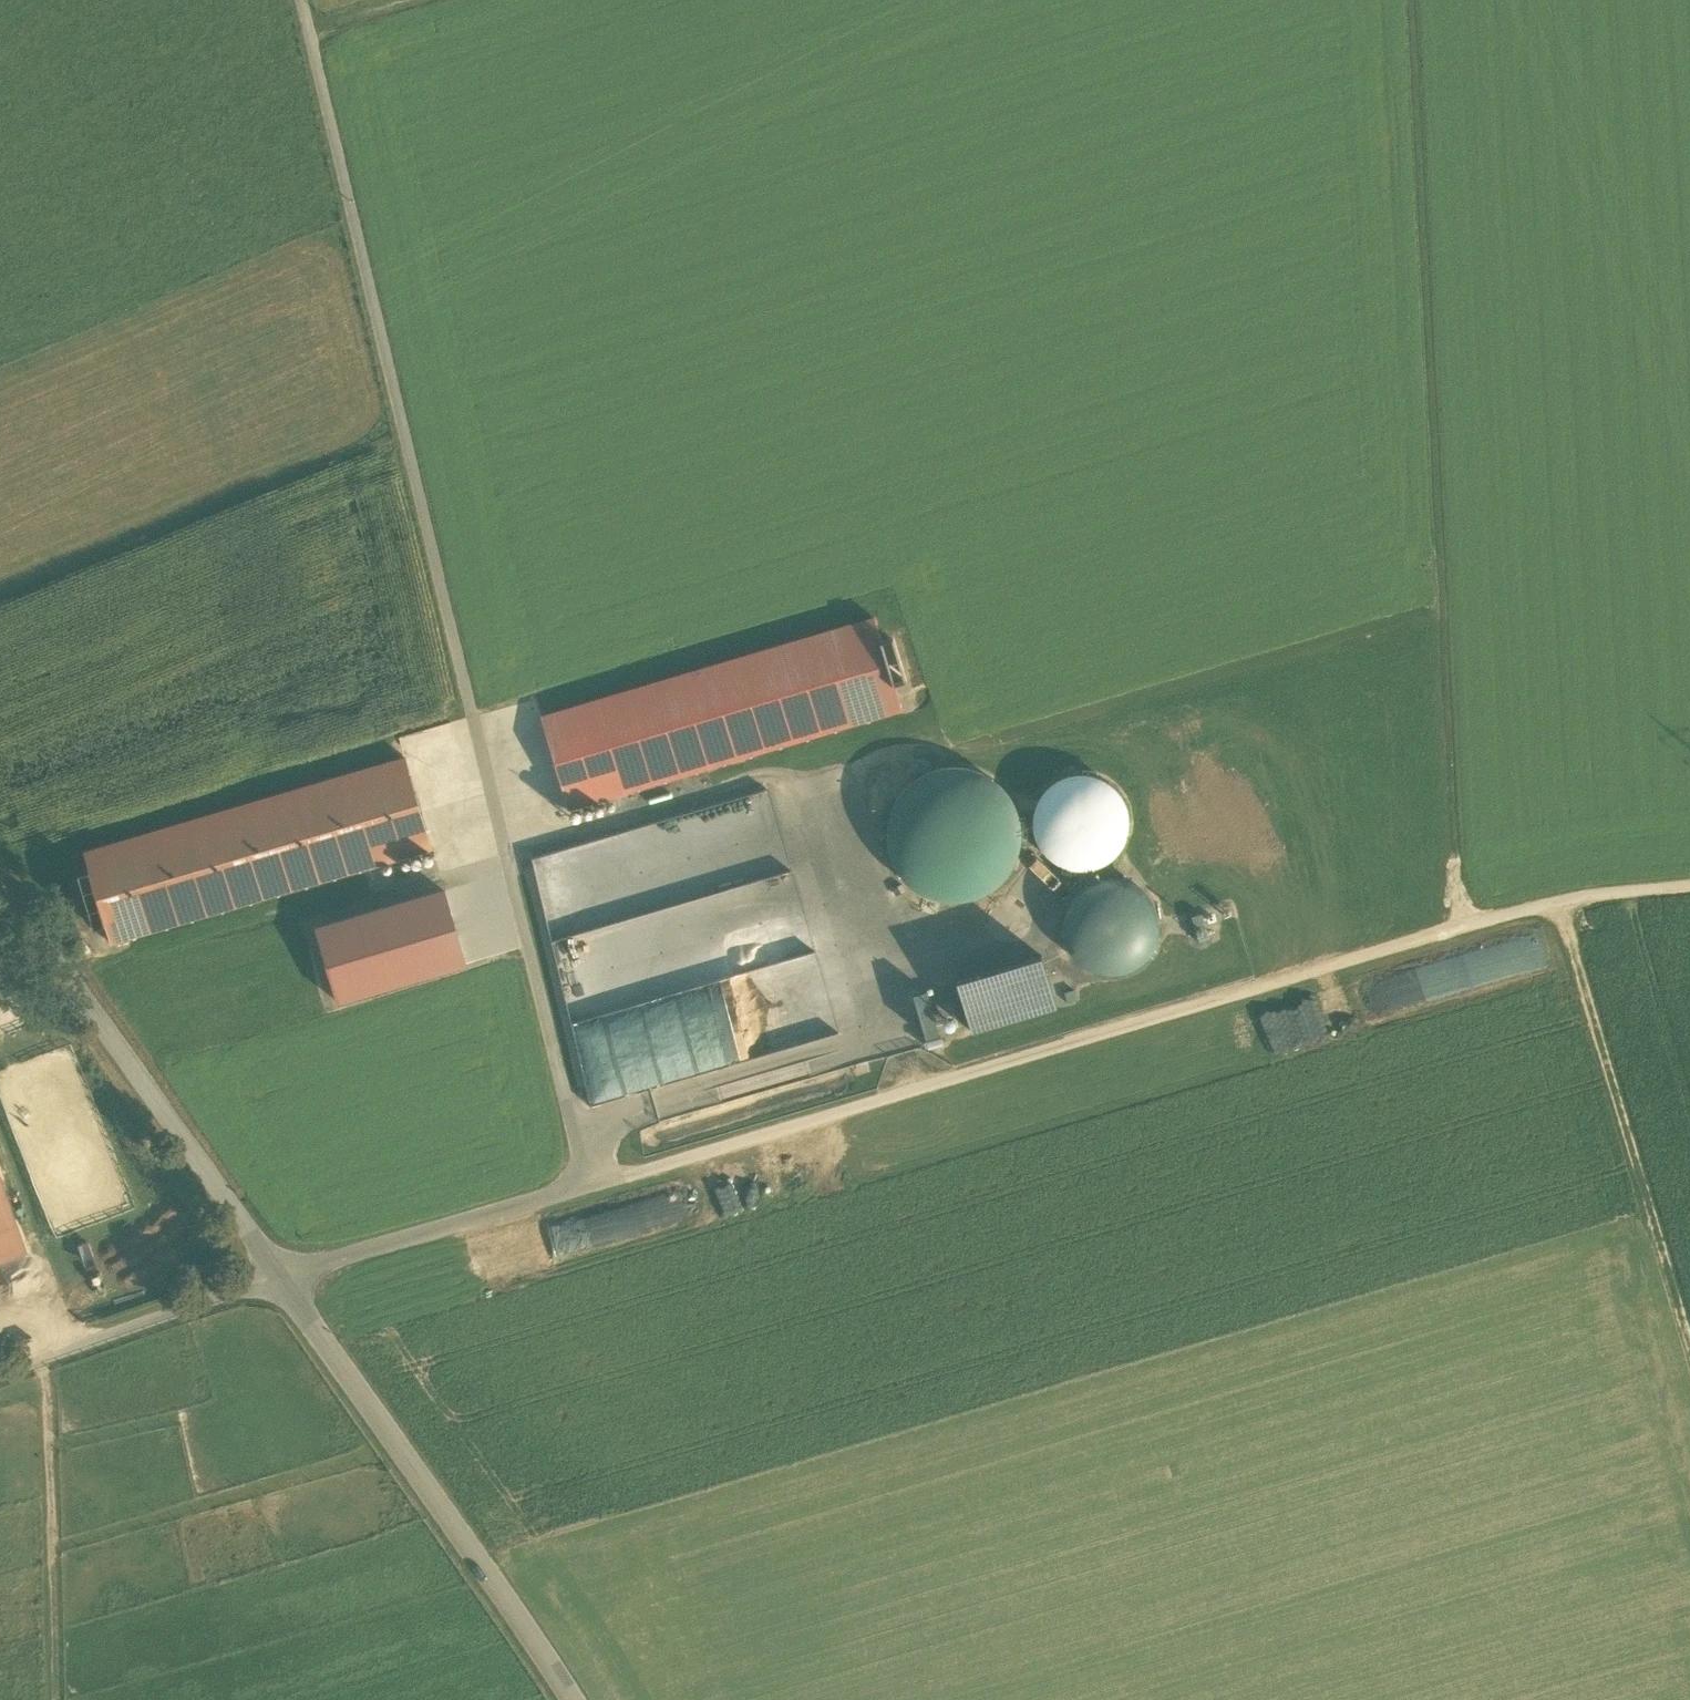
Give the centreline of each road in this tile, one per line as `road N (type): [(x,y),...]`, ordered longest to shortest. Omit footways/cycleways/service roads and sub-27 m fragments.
road 1 (track): [(1689,885),(1558,899),(278,1274)]
road 2 (track): [(584,1187),(303,0)]
road 3 (track): [(1458,929),(1405,0)]
road 4 (unclassified): [(577,1699),(278,1274)]
road 5 (unclassified): [(278,1274),(38,933),(0,895)]
road 6 (track): [(1689,1351),(1558,899)]
road 7 (unclassified): [(278,1274),(0,1373)]

